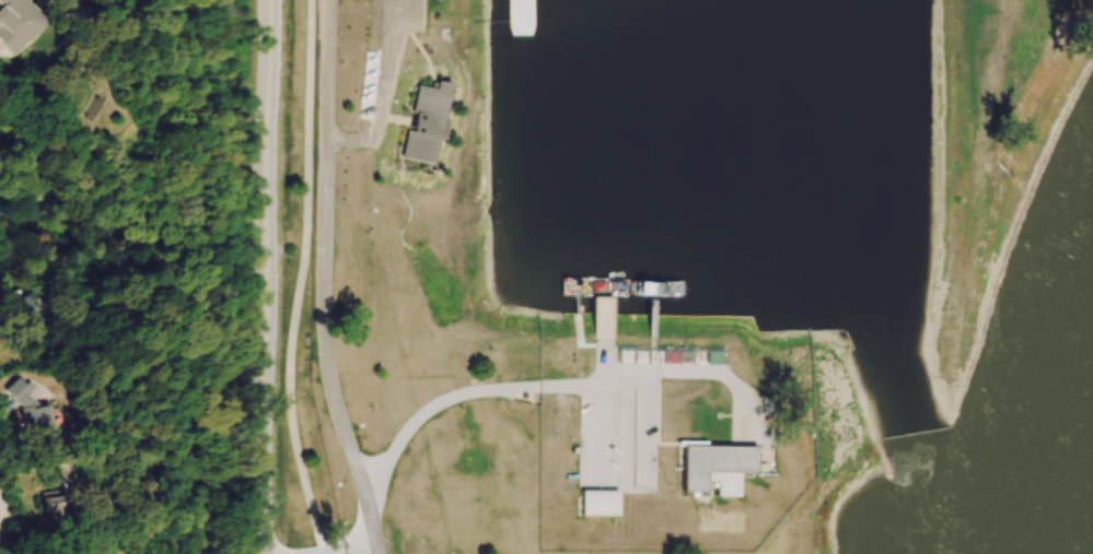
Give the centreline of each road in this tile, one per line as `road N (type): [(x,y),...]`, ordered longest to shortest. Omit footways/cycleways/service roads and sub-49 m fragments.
road 1 (tertiary): [(270,553),(275,0)]
road 2 (track): [(992,0),(977,189)]

